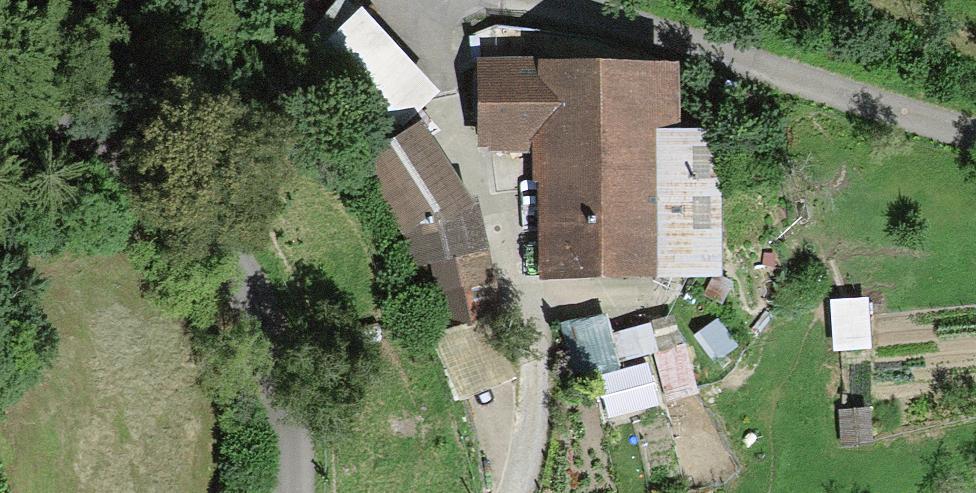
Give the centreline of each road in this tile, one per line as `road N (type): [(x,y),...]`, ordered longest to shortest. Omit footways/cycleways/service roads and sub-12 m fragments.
road 1 (residential): [(0,120),(52,112),(154,152),(227,236),(291,456),(289,492)]
road 2 (track): [(506,492),(530,392),(514,258),(422,0)]
road 3 (residential): [(579,0),(975,133)]

